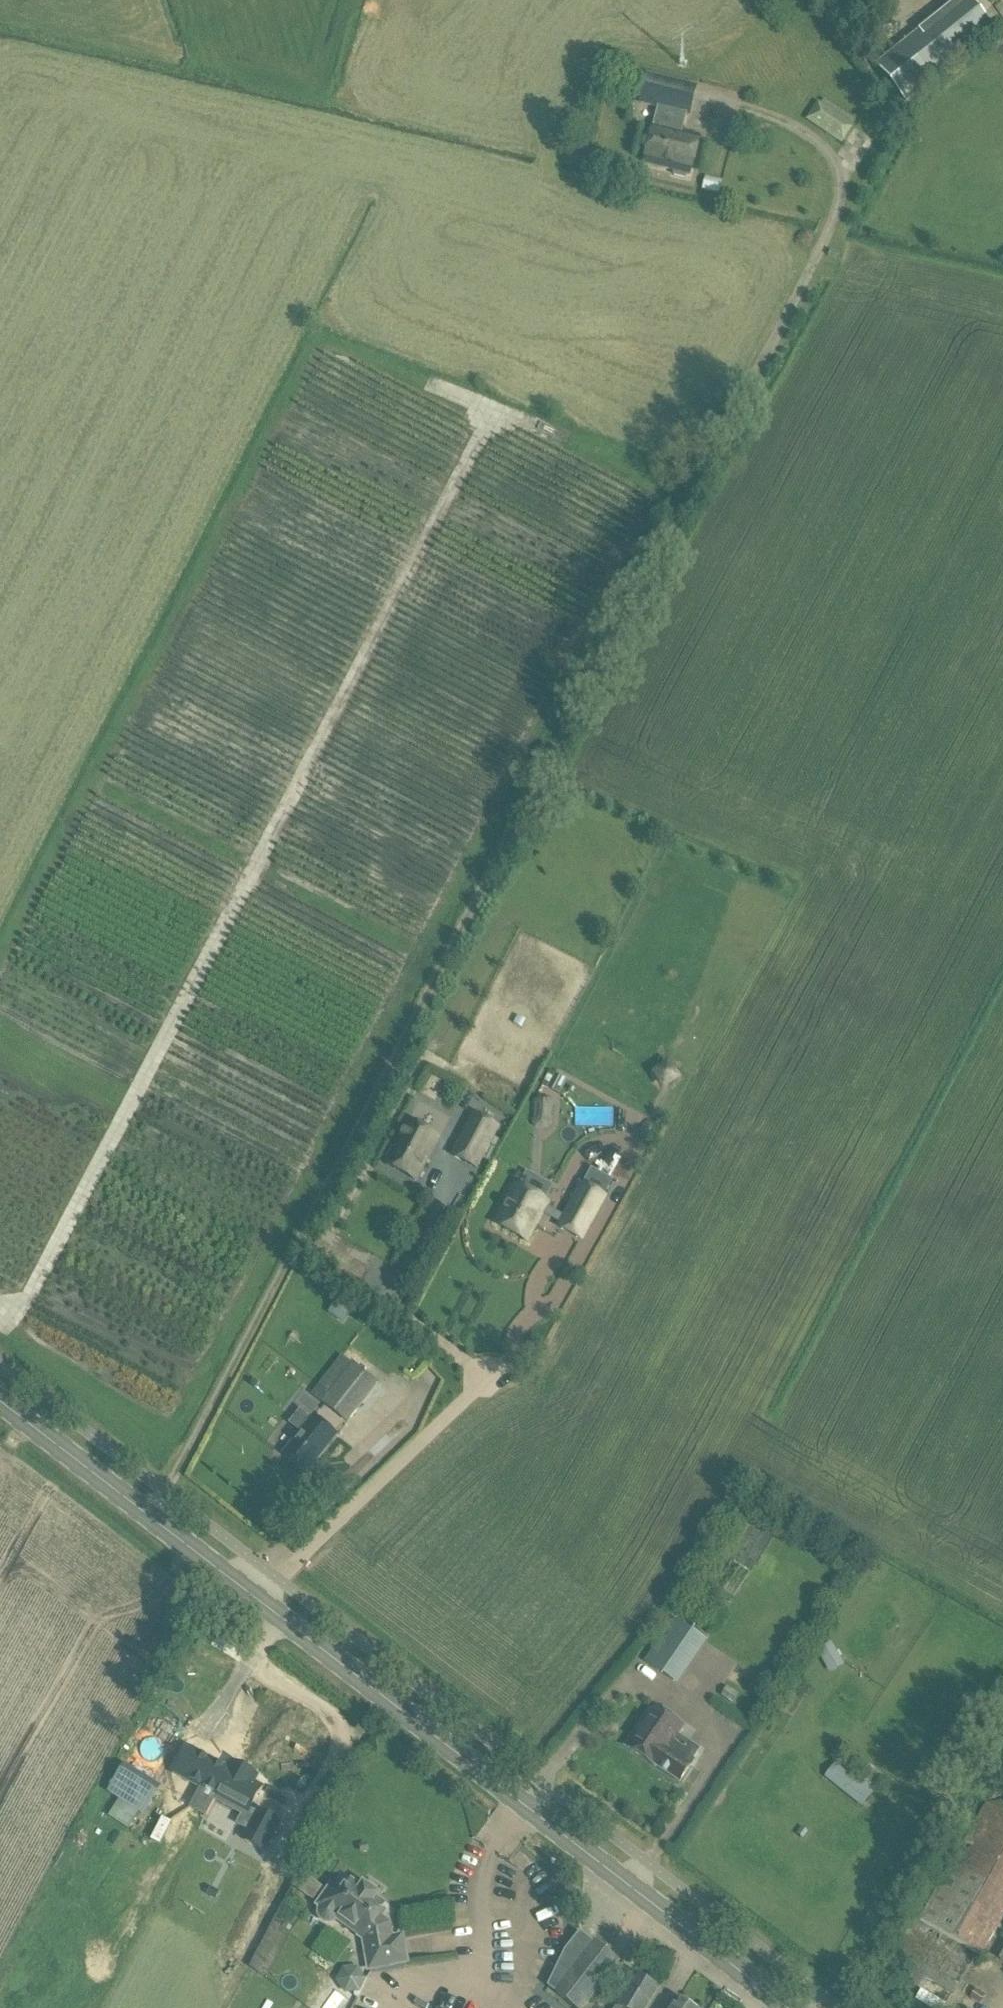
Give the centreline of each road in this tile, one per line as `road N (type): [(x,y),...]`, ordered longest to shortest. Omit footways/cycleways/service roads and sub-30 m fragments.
road 1 (secondary): [(788,2007),(0,1399)]

